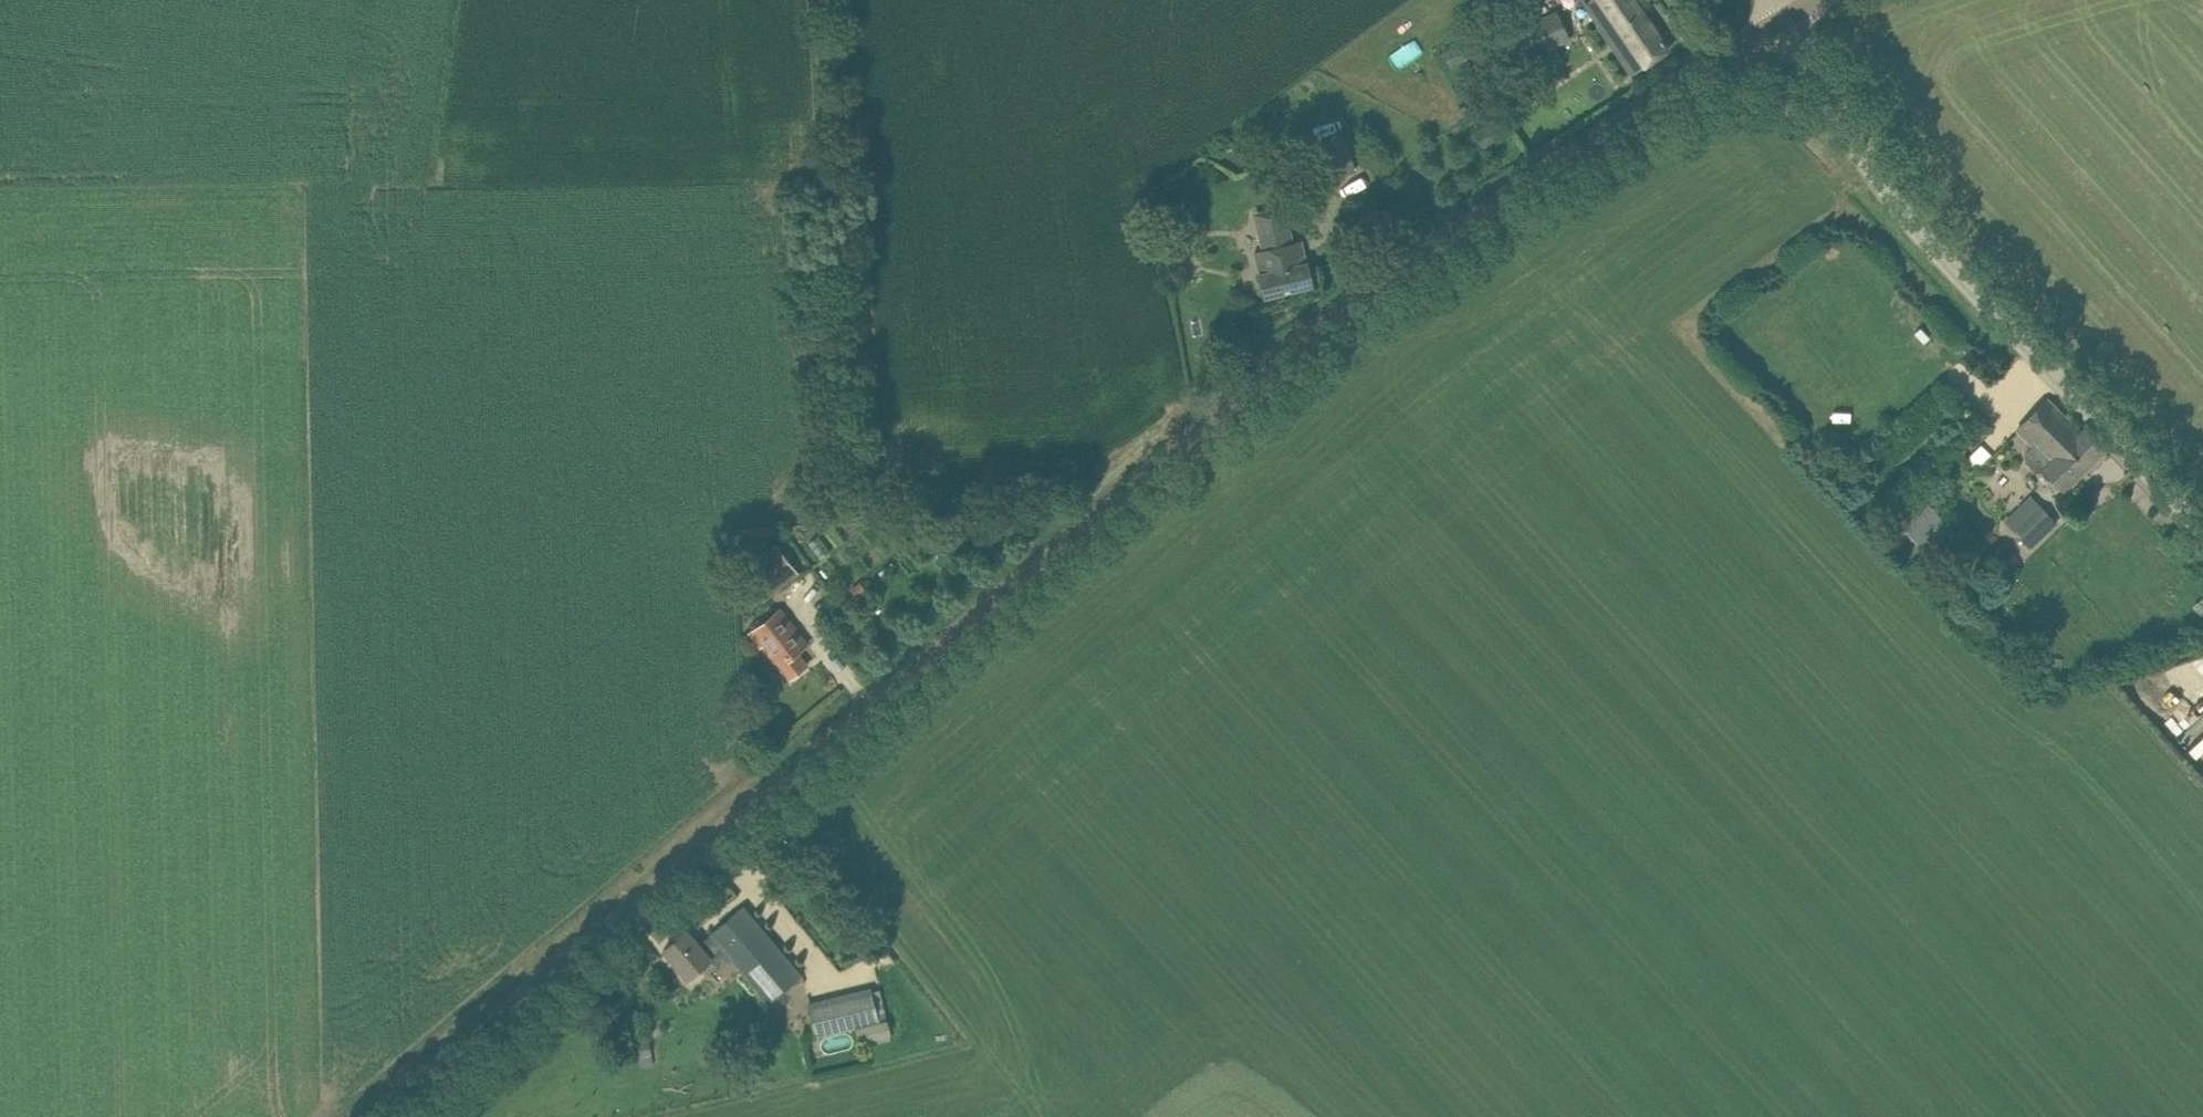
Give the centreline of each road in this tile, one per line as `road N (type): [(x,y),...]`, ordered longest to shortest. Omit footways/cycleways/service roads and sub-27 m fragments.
road 1 (unclassified): [(379,1116),(1356,298),(1473,213),(1785,17)]
road 2 (unclassified): [(2202,530),(1858,141),(1785,17)]

